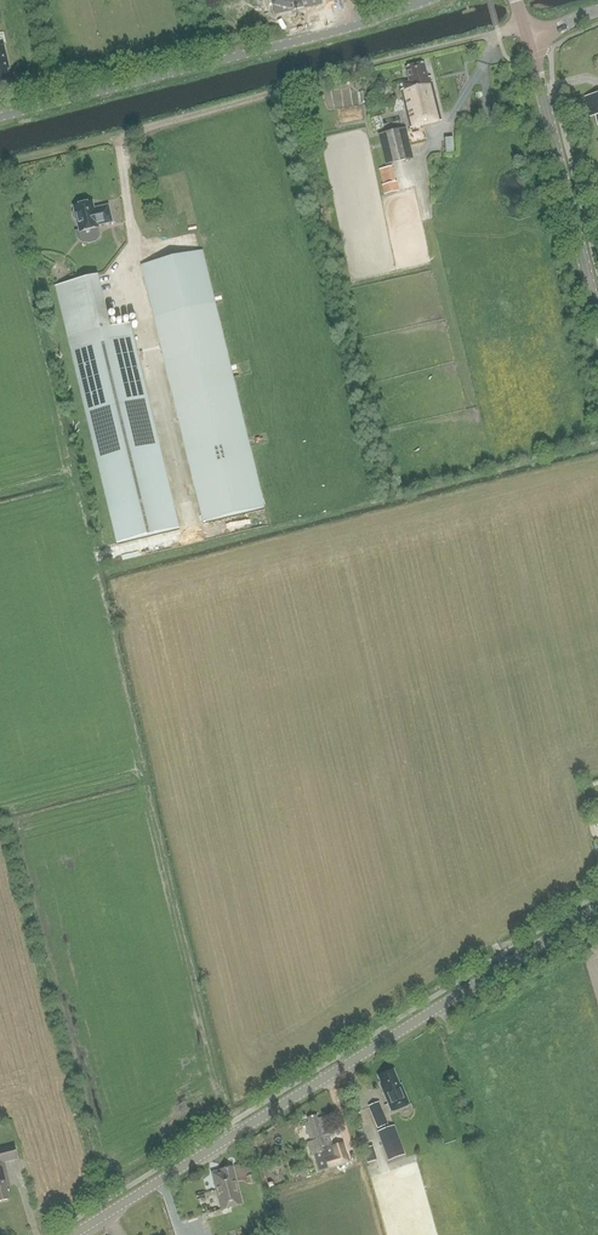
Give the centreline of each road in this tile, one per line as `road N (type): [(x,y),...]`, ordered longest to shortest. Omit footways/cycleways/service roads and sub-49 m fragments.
road 1 (tertiary): [(76,1234),(597,908)]
road 2 (unclassified): [(0,114),(425,0)]
road 3 (track): [(524,25),(117,138)]
road 4 (tertiary): [(597,321),(530,40)]

